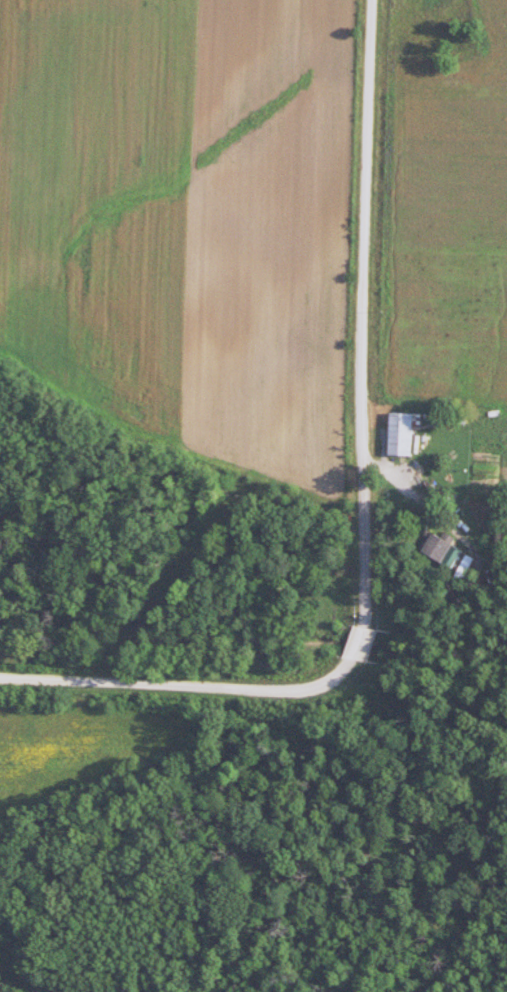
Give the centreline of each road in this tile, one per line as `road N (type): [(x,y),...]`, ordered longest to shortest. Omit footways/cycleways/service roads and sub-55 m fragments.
road 1 (residential): [(365,450),(369,622),(353,667),(332,686),(0,681)]
road 2 (residential): [(365,450),(373,0)]

